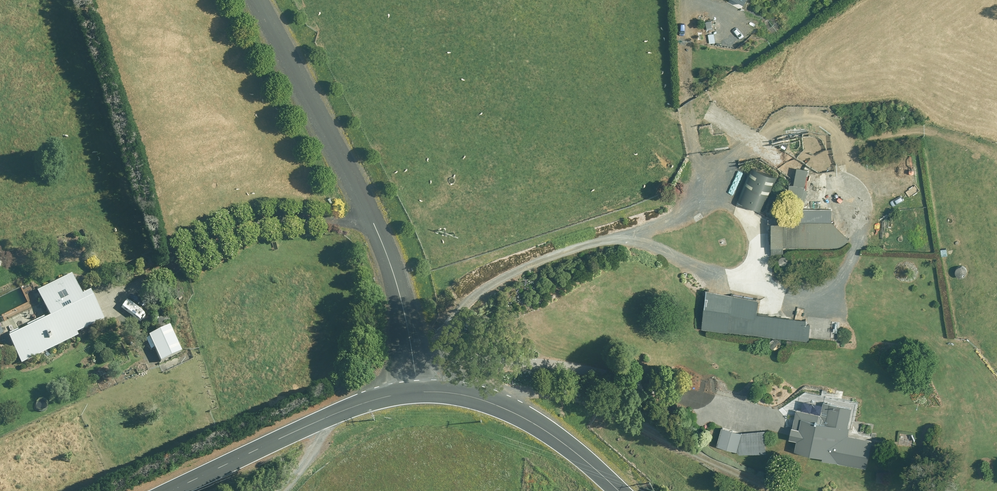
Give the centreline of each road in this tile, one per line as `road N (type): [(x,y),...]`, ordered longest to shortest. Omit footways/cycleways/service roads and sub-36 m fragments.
road 1 (unclassified): [(254,0),(374,224),(398,292),(418,392)]
road 2 (tertiary): [(169,490),(352,402),(418,392)]
road 3 (tertiary): [(418,392),(461,394),(524,417),(619,490)]

